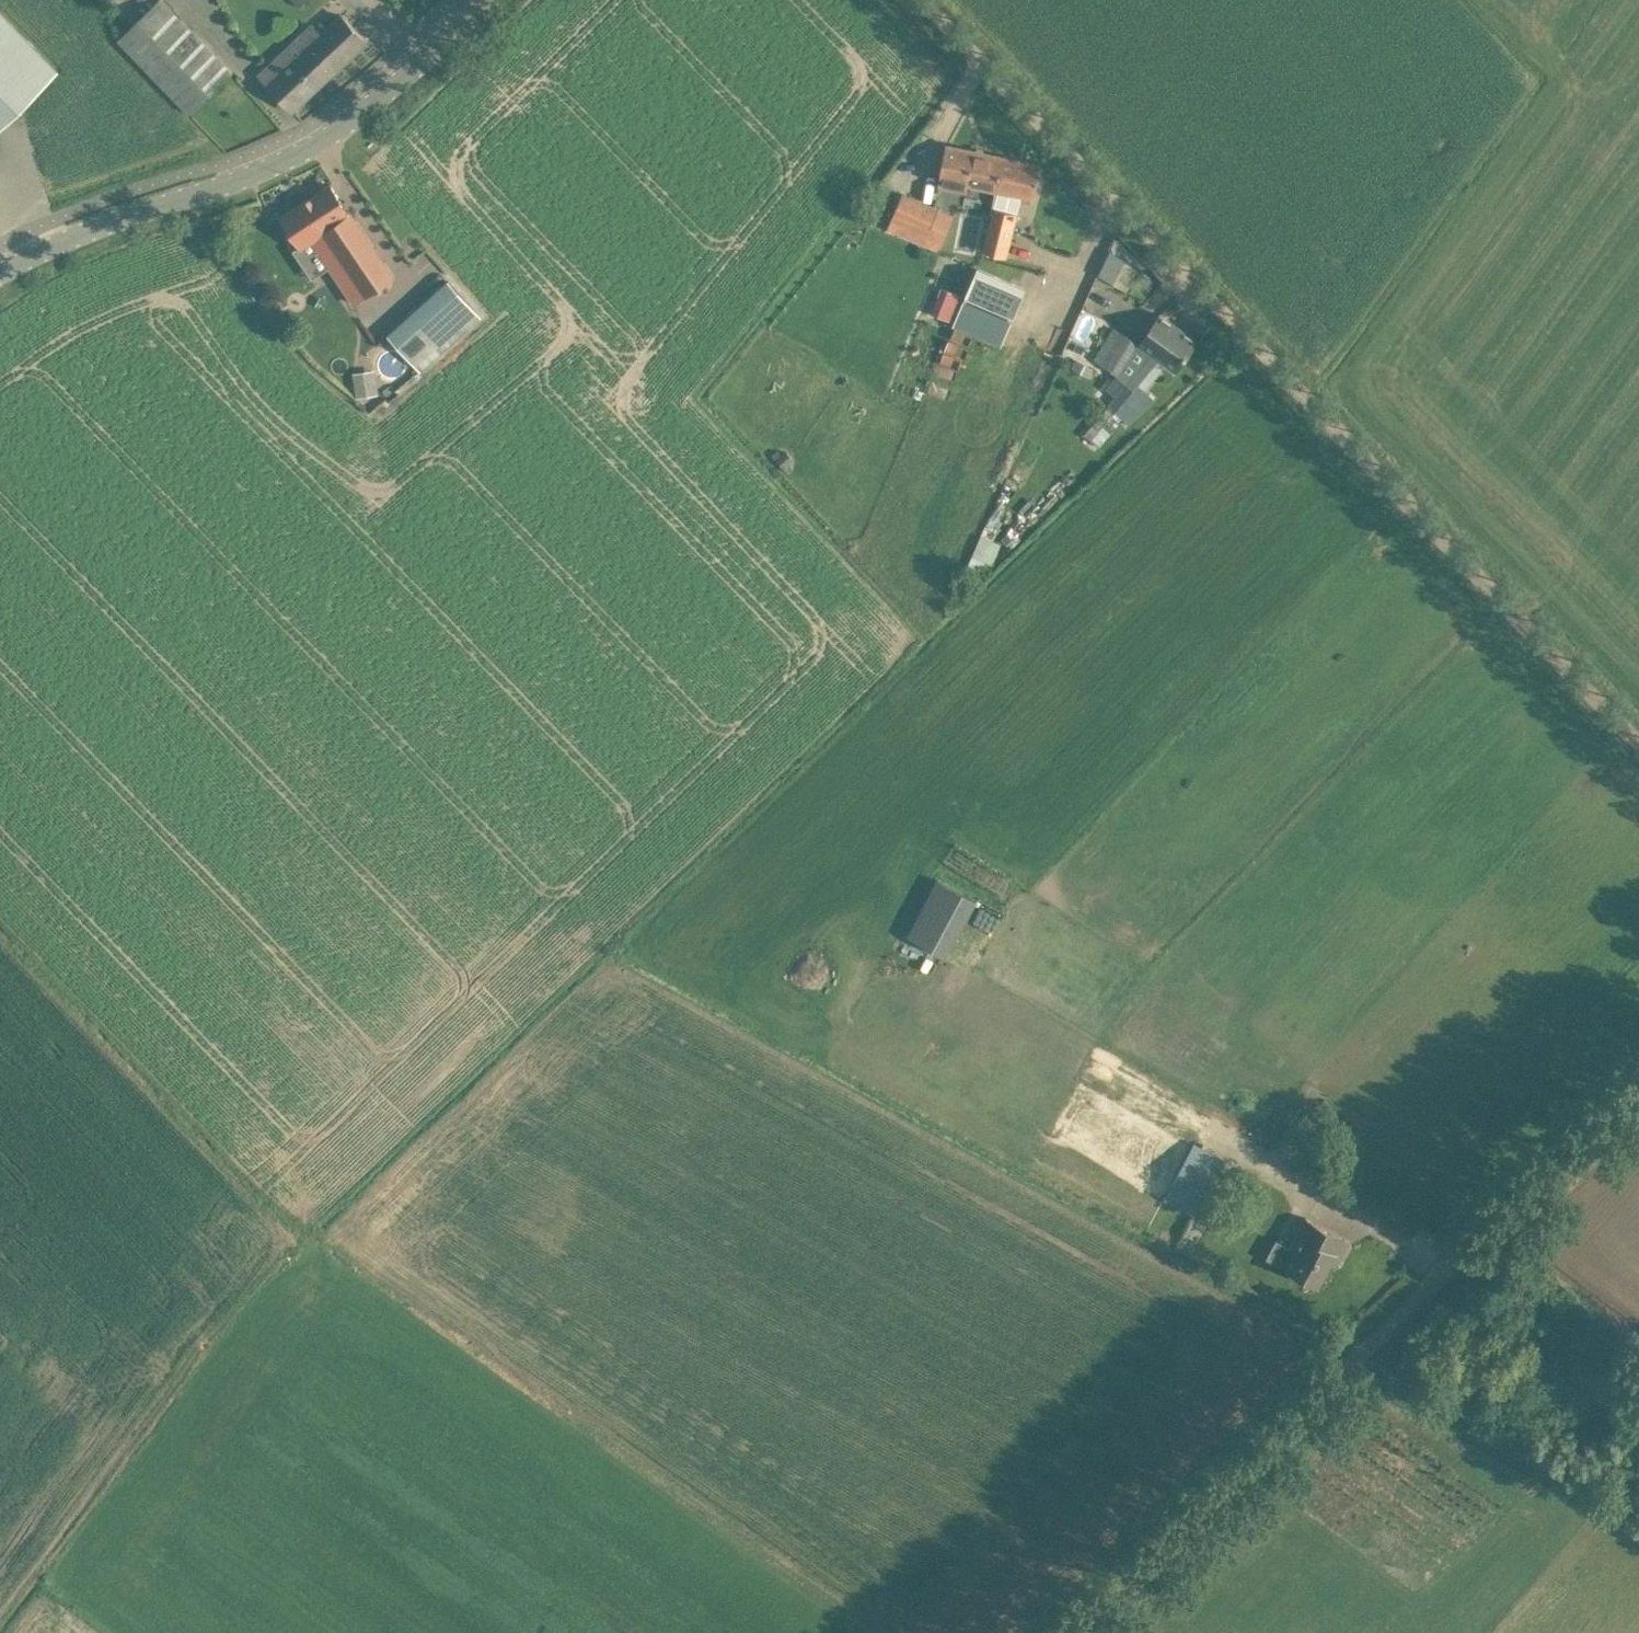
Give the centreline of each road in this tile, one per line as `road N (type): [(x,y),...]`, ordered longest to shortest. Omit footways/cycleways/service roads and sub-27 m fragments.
road 1 (track): [(1061,1632),(1638,1076)]
road 2 (unclassified): [(0,270),(320,140),(483,0)]
road 3 (track): [(1638,745),(1251,355)]
road 4 (unclassified): [(1251,355),(913,0)]

